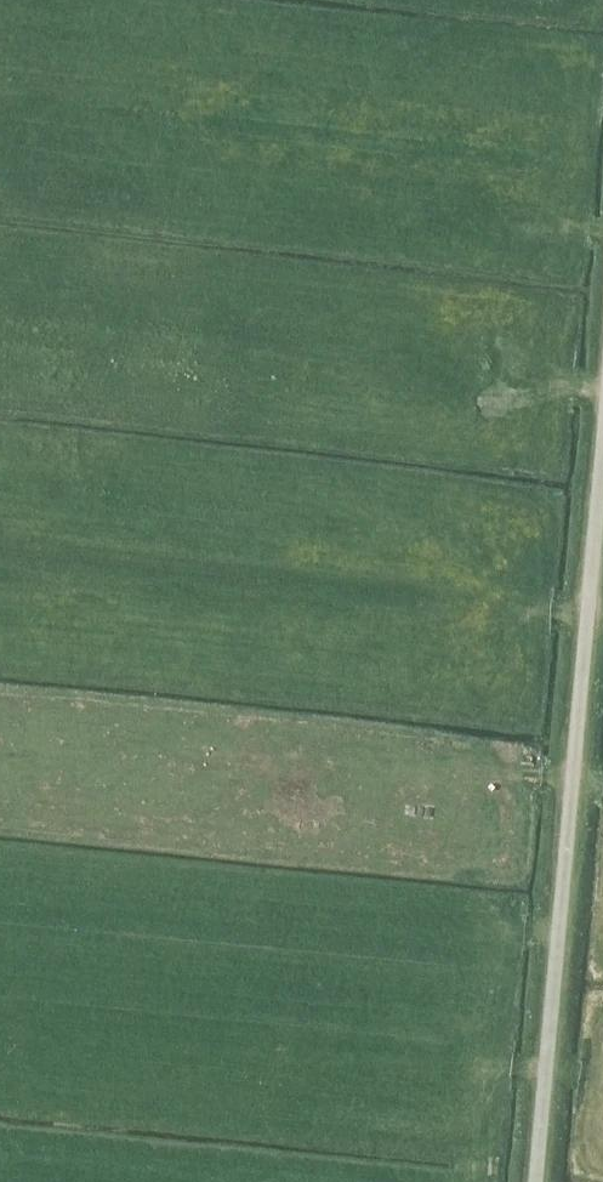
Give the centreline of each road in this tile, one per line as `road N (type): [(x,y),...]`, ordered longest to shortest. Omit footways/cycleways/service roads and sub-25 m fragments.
road 1 (unclassified): [(542,1181),(602,517)]
road 2 (track): [(0,495),(480,569),(554,607),(602,614)]
road 3 (track): [(0,915),(566,930)]
road 4 (track): [(476,1067),(553,1066),(602,1077)]

